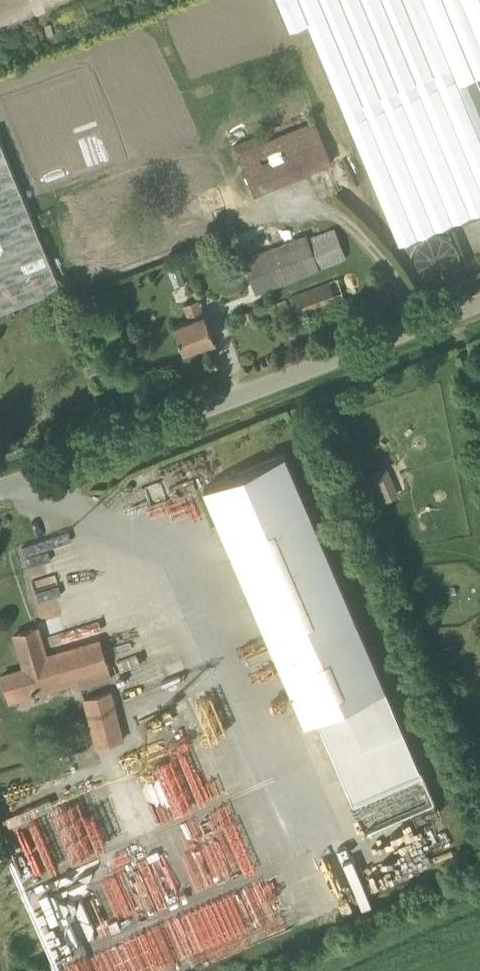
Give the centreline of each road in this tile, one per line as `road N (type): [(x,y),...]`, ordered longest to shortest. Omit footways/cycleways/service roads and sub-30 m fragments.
road 1 (unclassified): [(0,507),(479,320)]

